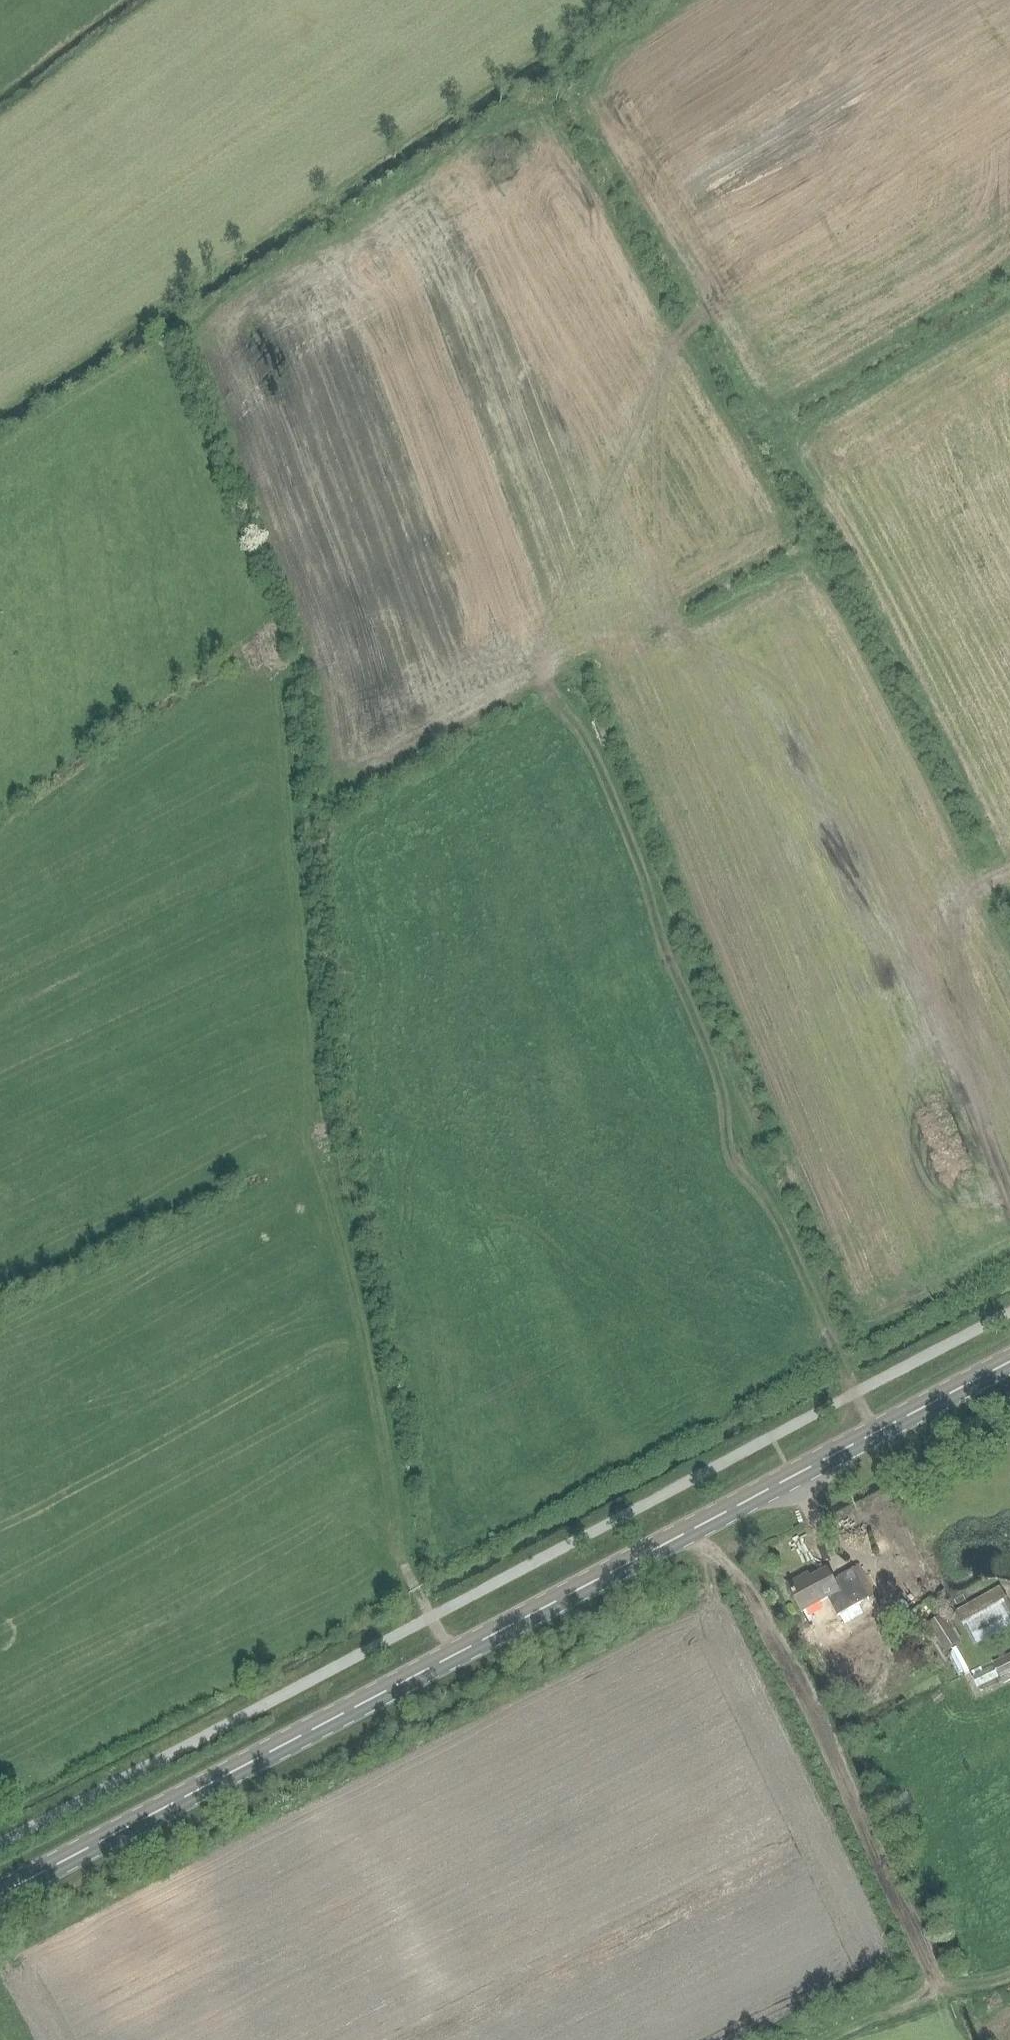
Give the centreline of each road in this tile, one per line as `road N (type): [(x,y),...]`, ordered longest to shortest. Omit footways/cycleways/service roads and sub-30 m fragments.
road 1 (secondary): [(0,1893),(1009,1361)]

